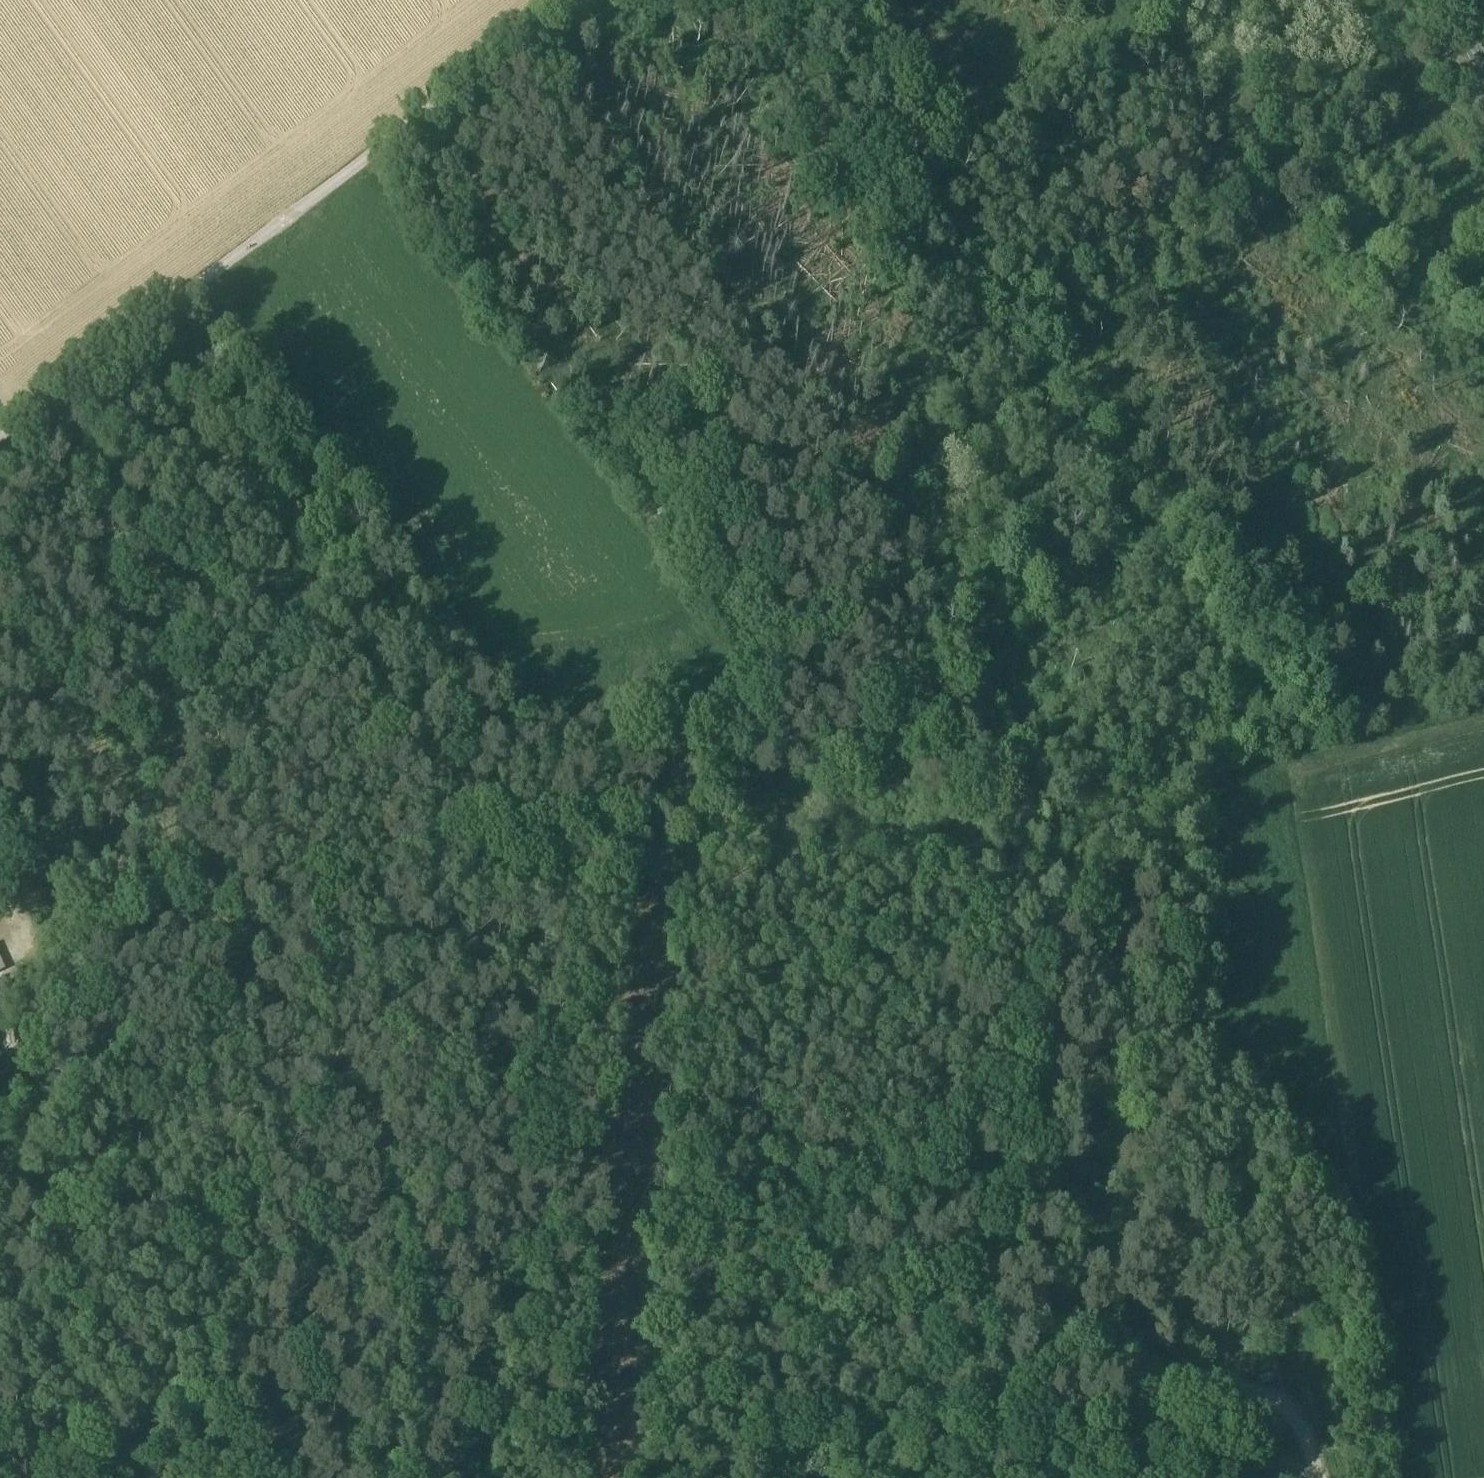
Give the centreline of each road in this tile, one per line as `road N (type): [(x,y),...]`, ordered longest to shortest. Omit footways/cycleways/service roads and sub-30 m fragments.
road 1 (residential): [(584,0),(0,436)]

